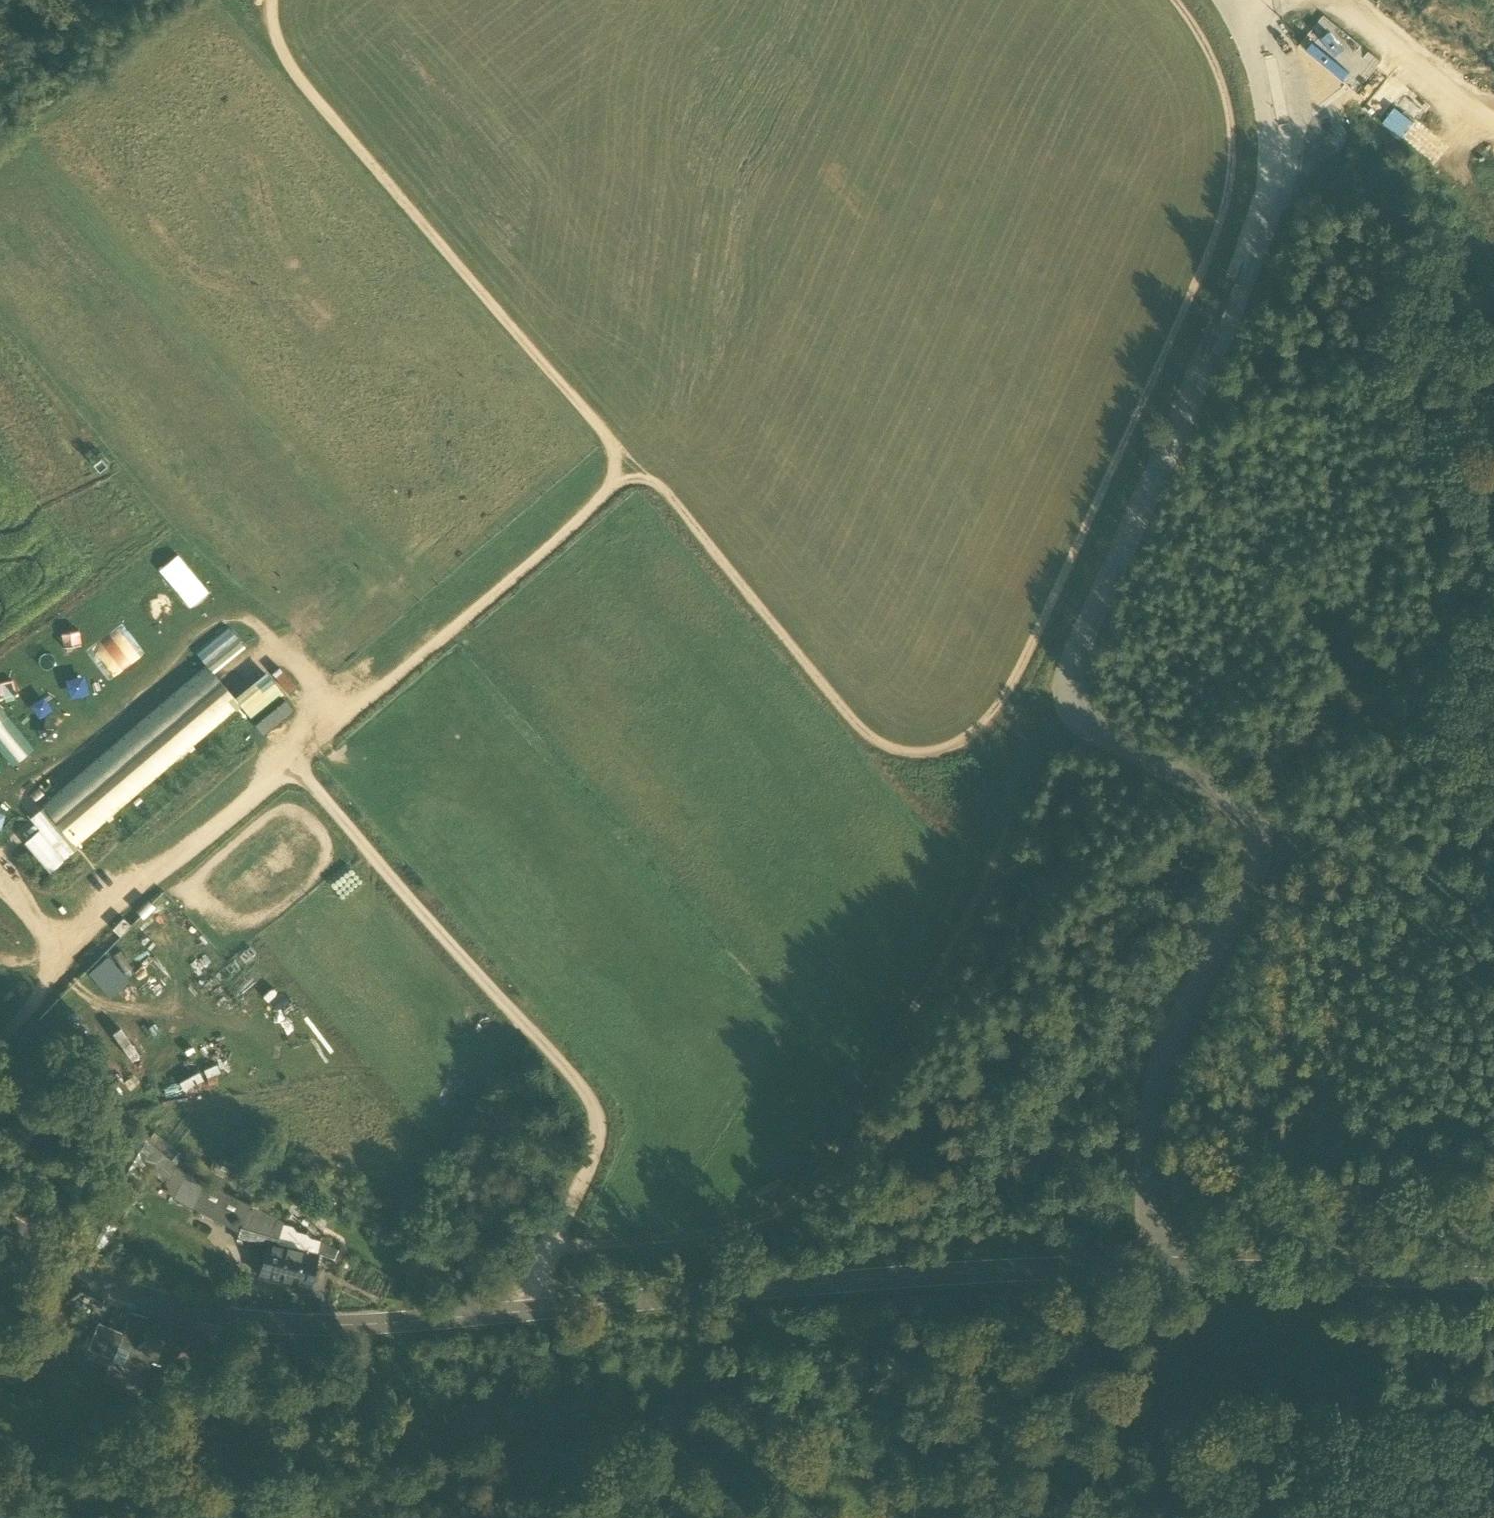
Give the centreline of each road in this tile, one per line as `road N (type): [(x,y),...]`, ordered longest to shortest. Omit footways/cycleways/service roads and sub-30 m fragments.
road 1 (track): [(1177,0),(1222,82),(1229,187),(998,719),(991,864),(810,1192),(752,1218),(544,1242)]
road 2 (tertiary): [(1493,1276),(1059,1263),(298,1325),(220,1317),(139,1295),(0,1218)]
road 3 (track): [(998,719),(945,758),(895,757),(875,747),(854,731),(650,483),(617,478),(292,761)]
road 4 (track): [(508,1312),(591,1149),(594,1111),(292,761)]
road 5 (track): [(617,478),(608,441),(280,57),(271,0)]

